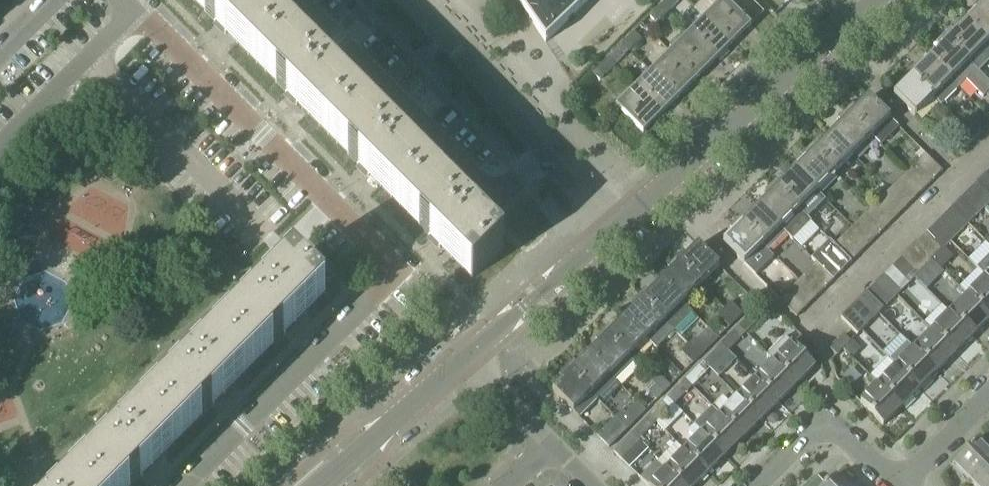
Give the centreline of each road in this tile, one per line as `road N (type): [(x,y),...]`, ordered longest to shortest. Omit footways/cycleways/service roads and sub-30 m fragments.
road 1 (residential): [(187,485),(396,276),(136,11)]
road 2 (residential): [(878,0),(612,229)]
road 3 (residential): [(546,154),(499,188),(299,0)]
road 4 (residential): [(798,325),(988,142)]
road 5 (residential): [(546,154),(403,0)]
road 6 (residential): [(469,356),(320,485)]
road 7 (residential): [(136,11),(0,149)]
road 8 (residential): [(612,229),(469,356)]
road 9 (residential): [(897,485),(829,423),(757,485)]
road 10 (residential): [(902,485),(988,401)]

